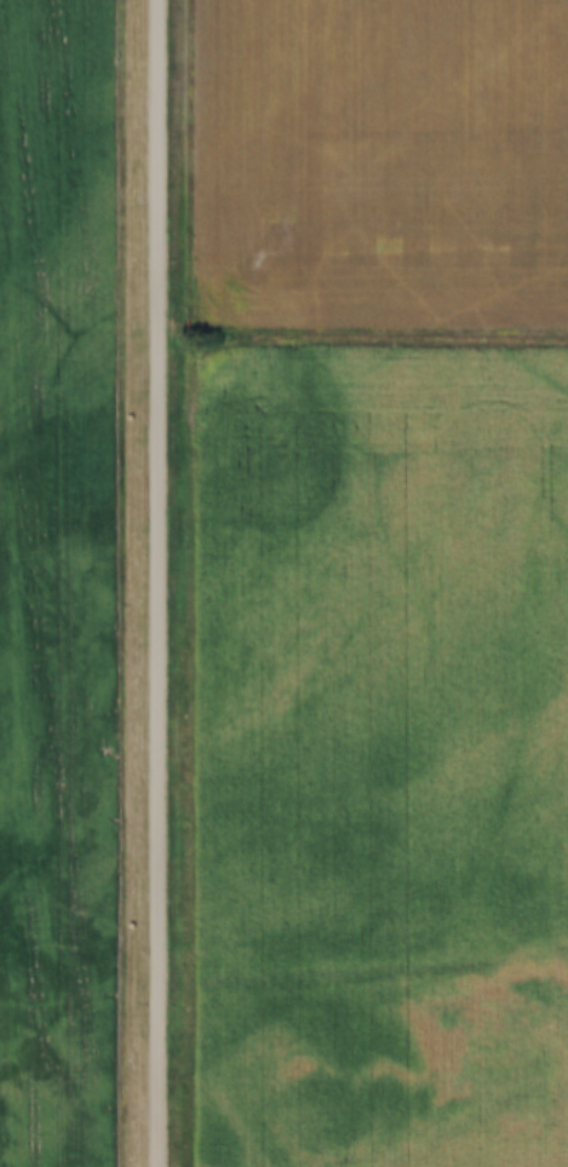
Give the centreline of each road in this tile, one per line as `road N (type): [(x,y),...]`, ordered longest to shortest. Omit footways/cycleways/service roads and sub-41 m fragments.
road 1 (track): [(567,334),(165,333)]

